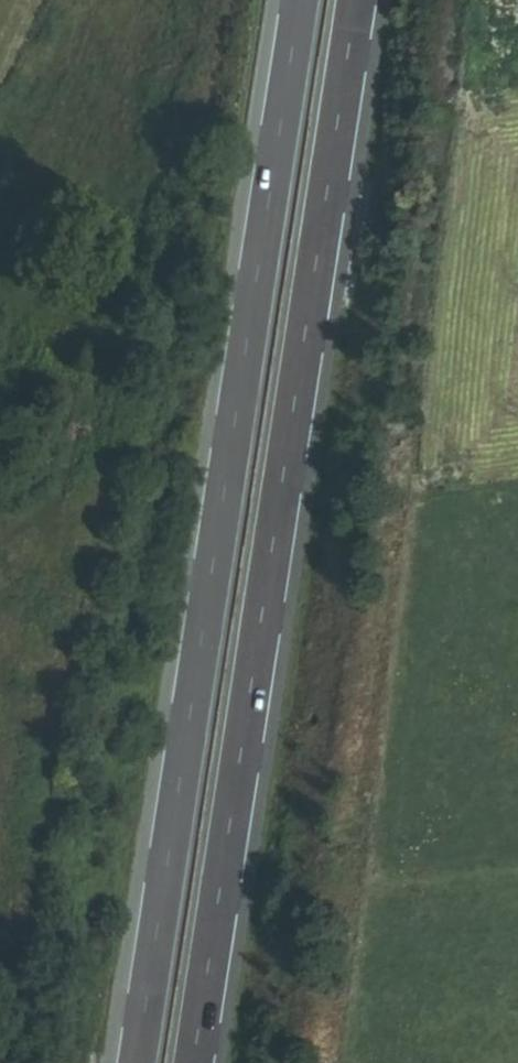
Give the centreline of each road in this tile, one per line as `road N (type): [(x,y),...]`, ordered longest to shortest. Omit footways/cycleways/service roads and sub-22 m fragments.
road 1 (trunk): [(299,0),(136,1062)]
road 2 (trunk): [(195,1062),(354,0)]

